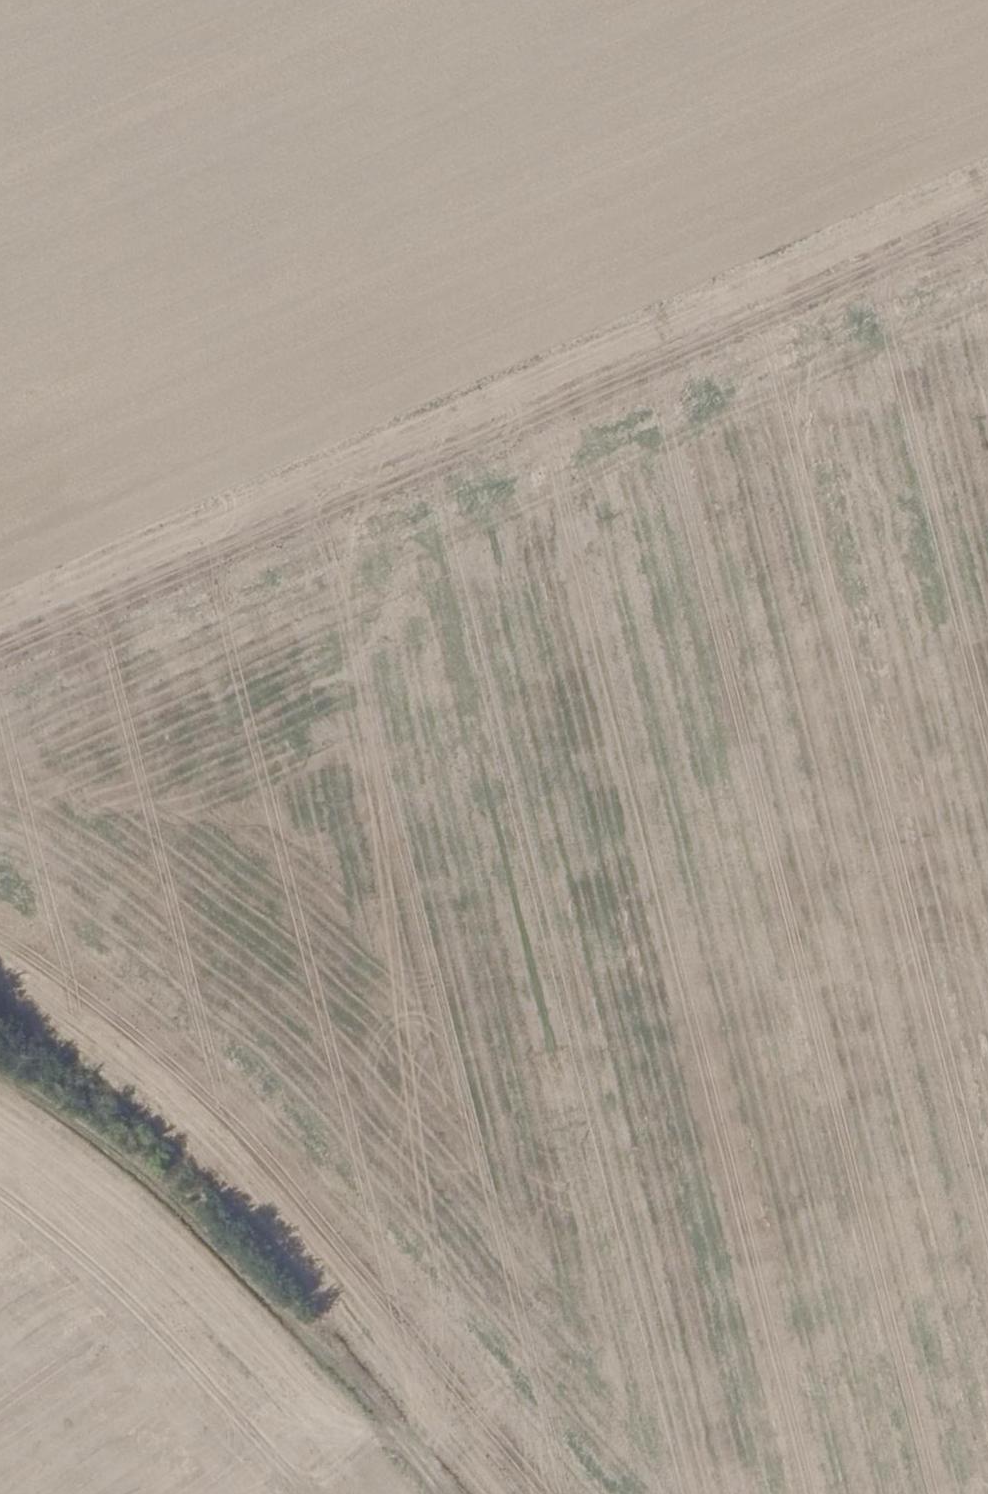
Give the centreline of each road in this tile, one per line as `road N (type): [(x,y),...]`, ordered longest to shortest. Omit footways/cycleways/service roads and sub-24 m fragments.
road 1 (track): [(437,1493),(288,1309),(166,1187),(0,1065)]

